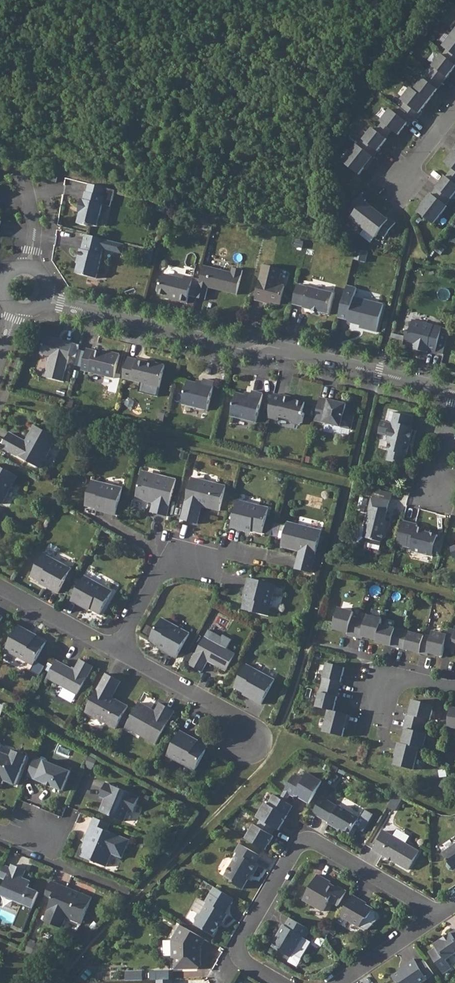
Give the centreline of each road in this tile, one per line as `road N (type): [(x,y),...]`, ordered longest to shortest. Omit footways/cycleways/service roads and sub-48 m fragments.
road 1 (residential): [(454,393),(267,348),(243,352),(44,298)]
road 2 (residential): [(117,652),(158,578),(230,552),(289,565)]
road 3 (residential): [(279,982),(242,959),(240,946),(298,846),(316,843)]
road 4 (residential): [(117,652),(225,711),(246,743)]
road 5 (residential): [(316,843),(441,916)]
road 6 (residential): [(0,587),(117,652)]
road 7 (residential): [(441,916),(341,982)]

